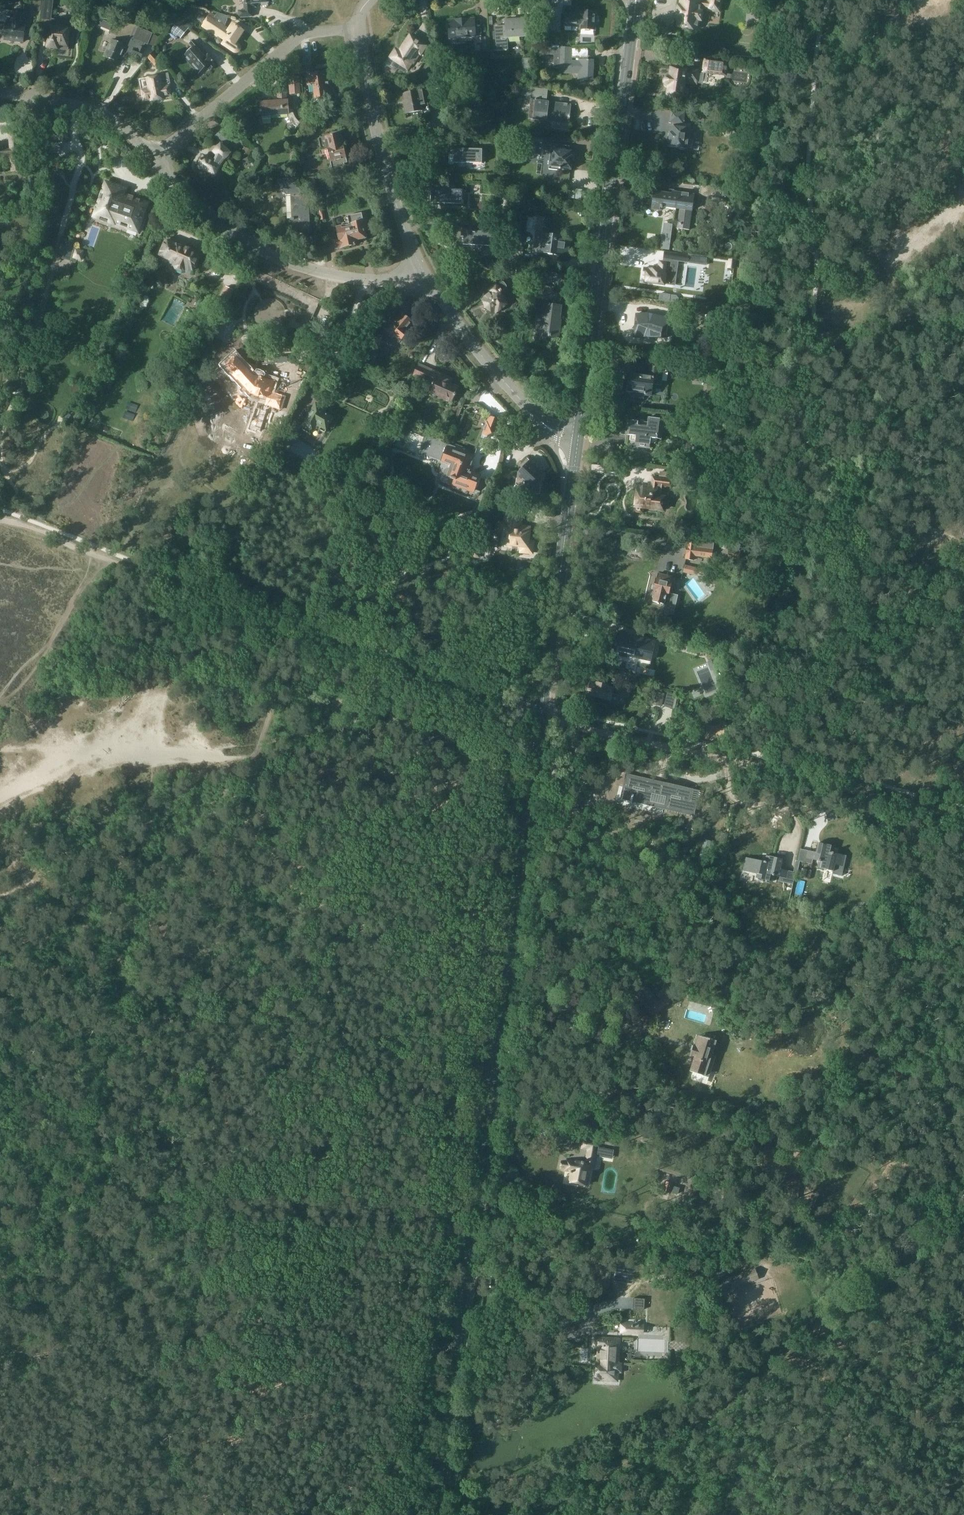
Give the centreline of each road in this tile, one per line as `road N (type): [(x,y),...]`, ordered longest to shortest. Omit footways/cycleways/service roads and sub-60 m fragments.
road 1 (secondary): [(434,1514),(576,453)]
road 2 (secondary): [(576,453),(636,0)]
road 3 (residential): [(424,275),(367,280),(294,264),(217,219),(157,154)]
road 4 (residential): [(424,275),(390,187),(359,27)]
road 5 (track): [(762,764),(520,704)]
road 6 (residential): [(157,154),(296,40),(359,27)]
road 7 (residential): [(576,453),(504,383),(424,275)]
road 8 (track): [(963,808),(762,764)]
road 9 (residential): [(157,154),(99,113),(0,92)]
road 10 (track): [(723,756),(739,800),(777,805),(795,822),(788,863)]

